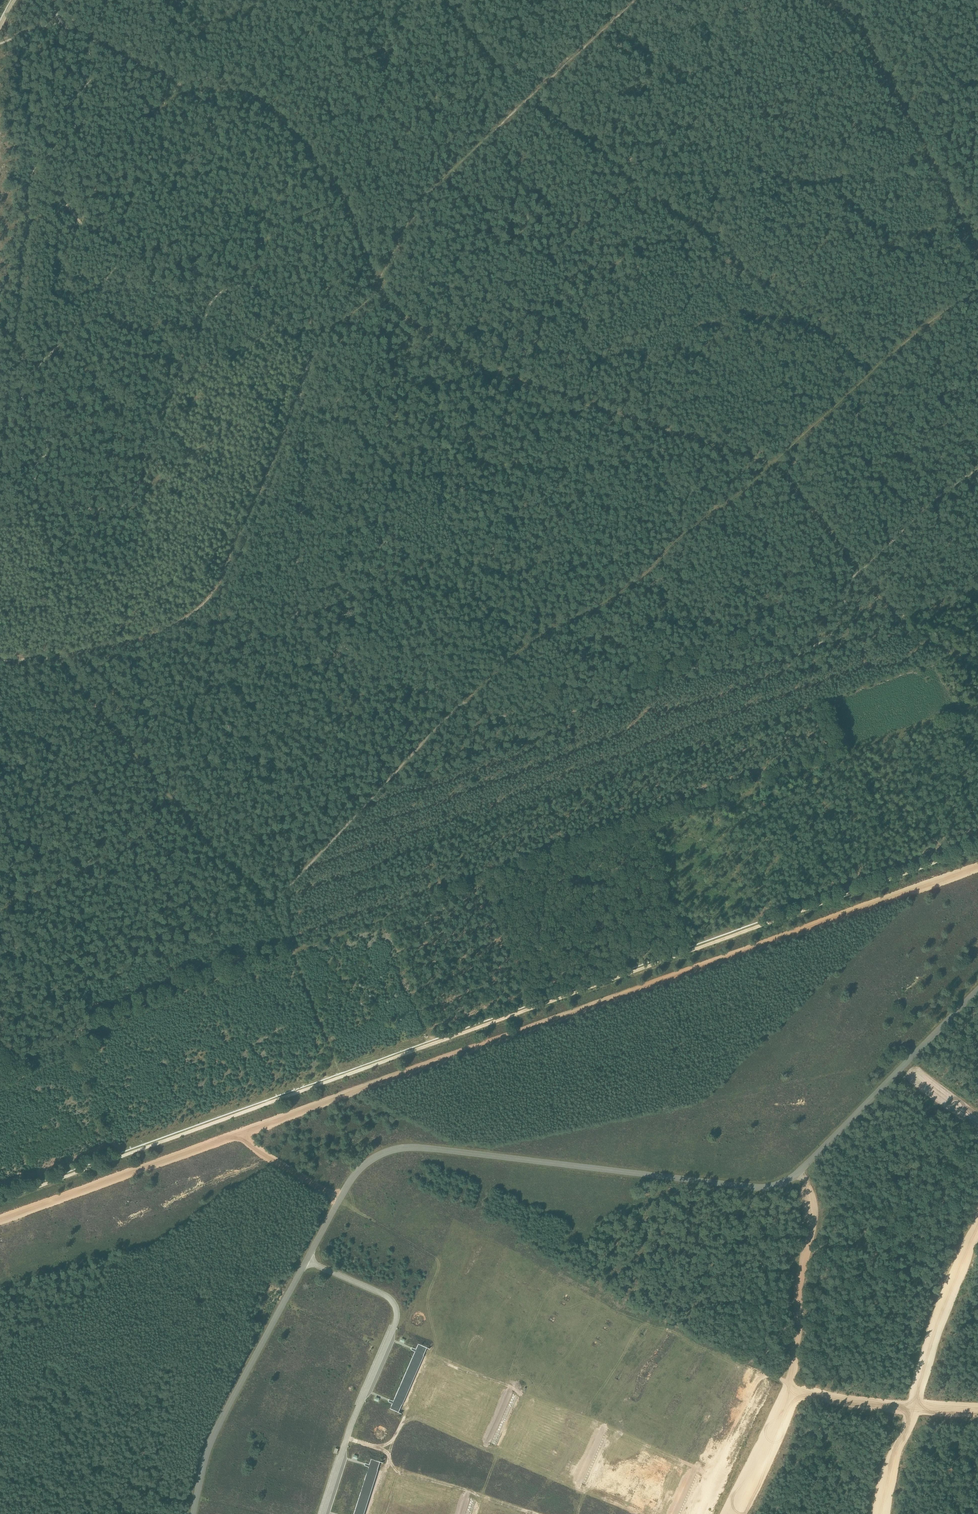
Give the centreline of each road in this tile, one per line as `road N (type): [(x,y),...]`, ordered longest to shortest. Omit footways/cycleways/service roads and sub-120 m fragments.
road 1 (track): [(0,1201),(977,847)]
road 2 (track): [(0,1219),(977,865)]
road 3 (track): [(977,288),(770,465),(506,379),(446,350),(394,308),(335,191),(286,119),(262,101),(211,89)]
road 4 (track): [(636,0),(422,200),(376,295),(315,349),(271,473),(205,608),(139,639),(58,658),(0,660)]
road 5 (track): [(977,704),(291,952),(339,1078)]
road 6 (track): [(734,1513),(791,1392),(812,1213),(799,1172)]
road 7 (track): [(882,1513),(896,1450),(977,1228)]
road 8 (track): [(180,808),(58,658)]
road 9 (track): [(791,1392),(977,1410)]
road 10 (track): [(83,34),(160,74),(211,89)]
road 11 (track): [(340,1198),(237,1133)]

